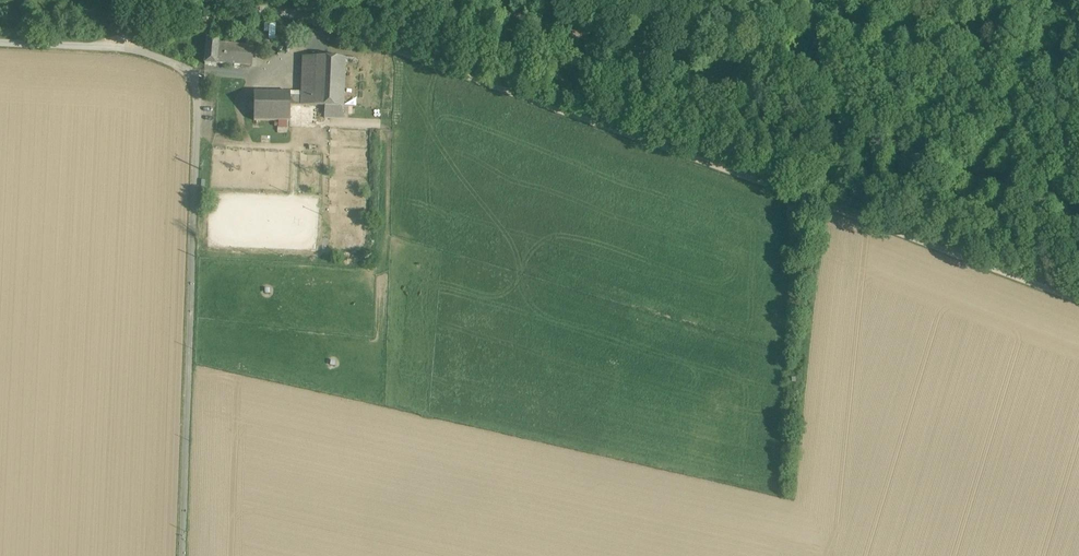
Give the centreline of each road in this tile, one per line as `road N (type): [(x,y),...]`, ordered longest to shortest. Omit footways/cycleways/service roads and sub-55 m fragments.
road 1 (track): [(126,45),(249,11),(285,10),(1078,295)]
road 2 (residential): [(184,555),(199,84),(185,64),(126,45),(0,42)]
road 3 (track): [(1078,214),(493,0)]
road 4 (track): [(313,20),(314,45),(286,56),(285,75),(238,75)]

